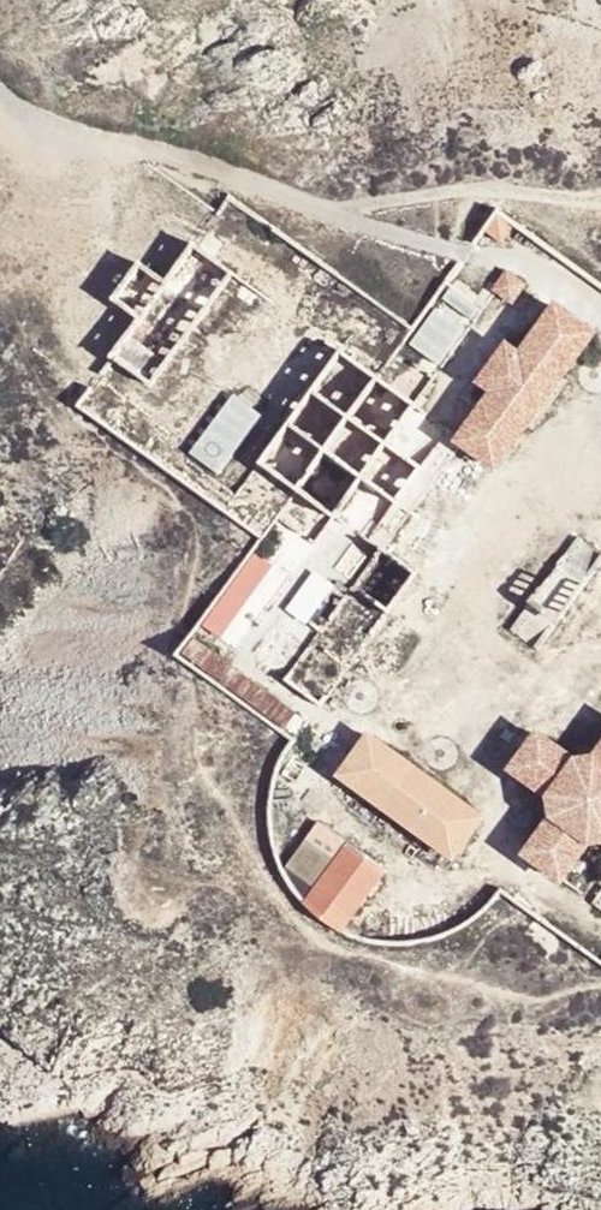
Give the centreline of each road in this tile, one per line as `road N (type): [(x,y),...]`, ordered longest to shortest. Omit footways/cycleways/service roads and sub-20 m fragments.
road 1 (unclassified): [(466,254),(197,163),(73,135),(23,115),(0,94)]
road 2 (track): [(316,208),(476,190),(600,199)]

